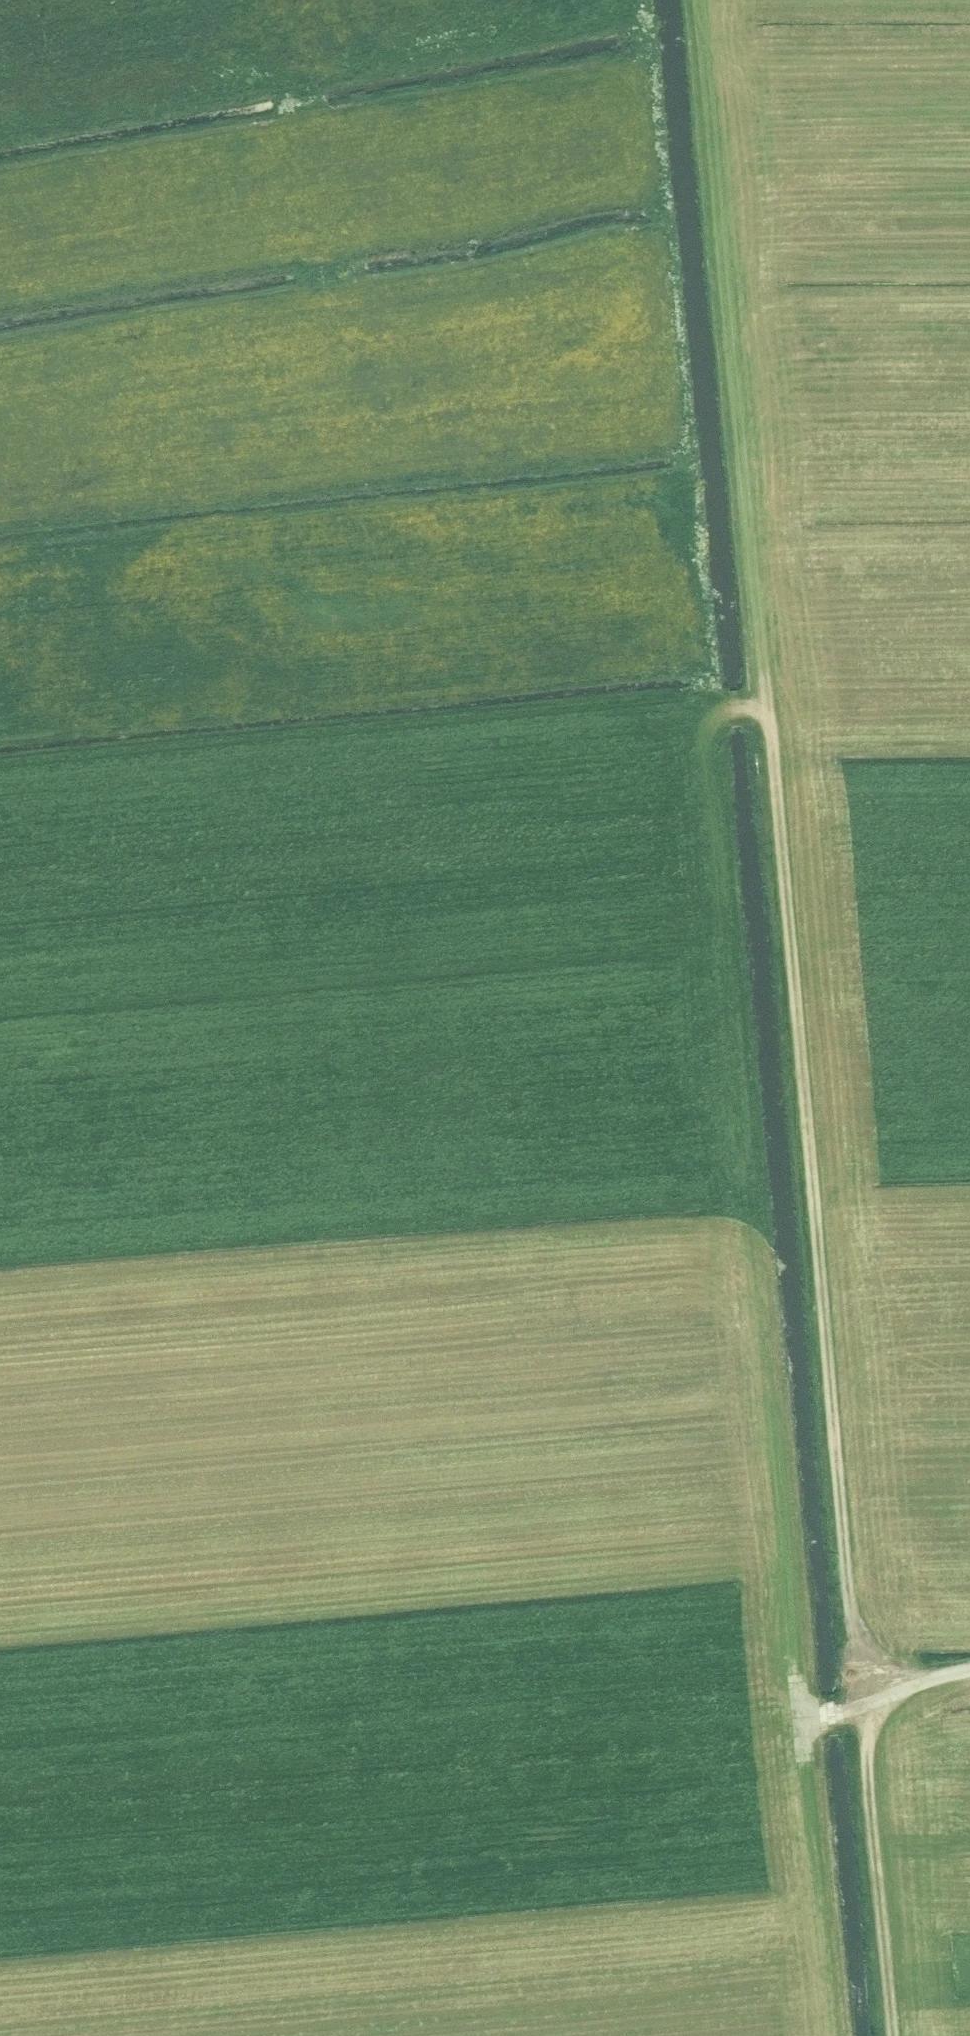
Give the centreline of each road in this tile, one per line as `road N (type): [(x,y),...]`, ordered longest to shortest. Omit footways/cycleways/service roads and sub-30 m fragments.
road 1 (track): [(701,0),(898,2035)]

